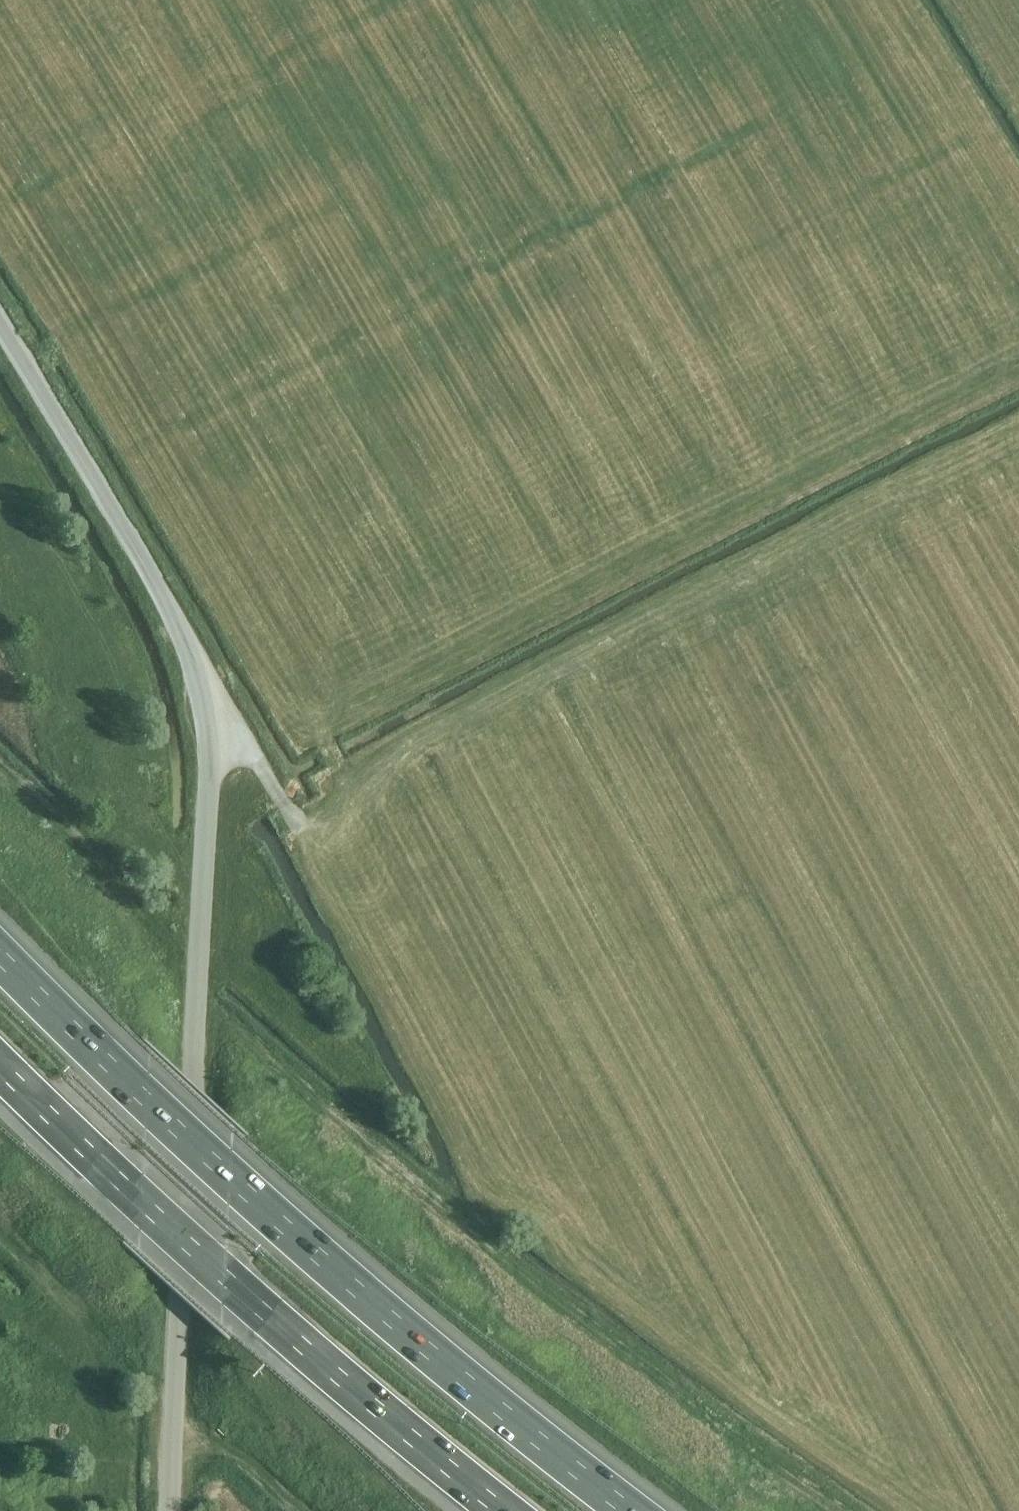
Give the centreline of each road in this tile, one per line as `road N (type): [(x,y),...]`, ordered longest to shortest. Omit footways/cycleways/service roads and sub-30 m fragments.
road 1 (unclassified): [(169,1510),(213,714),(183,629),(0,324)]
road 2 (motorway): [(627,1510),(230,1178),(0,954)]
road 3 (motorway): [(0,1063),(224,1280),(499,1510)]

